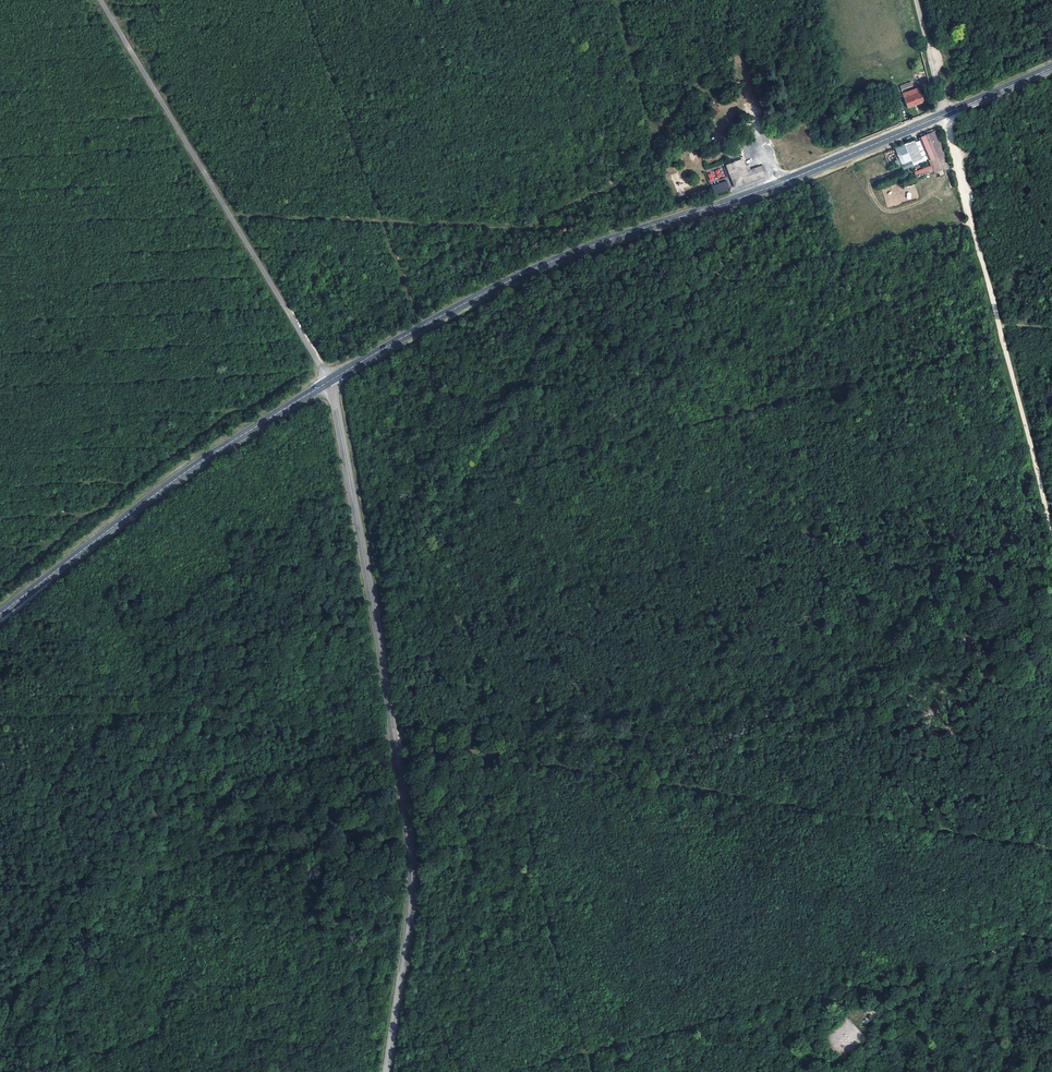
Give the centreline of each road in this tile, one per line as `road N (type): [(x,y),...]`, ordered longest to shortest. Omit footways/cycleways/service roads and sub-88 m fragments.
road 1 (secondary): [(329,381),(530,271),(778,184),(1051,68)]
road 2 (unclassified): [(329,381),(410,861),(386,1071)]
road 3 (track): [(512,760),(1051,852)]
road 4 (unclassified): [(101,0),(329,381)]
road 5 (secondary): [(0,613),(183,473),(329,381)]
road 6 (track): [(263,726),(393,737),(512,760)]
road 7 (track): [(846,987),(873,1021),(1051,917)]
road 8 (track): [(972,220),(916,0)]
road 9 (track): [(1051,530),(999,323)]

